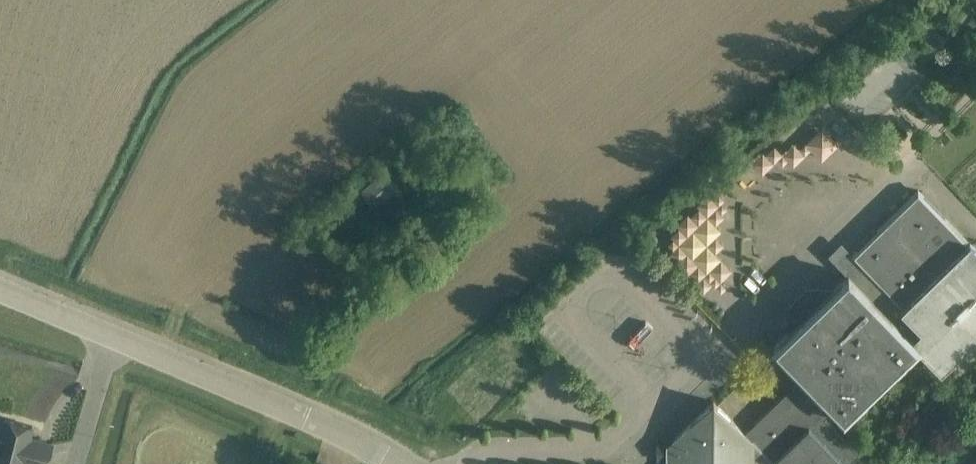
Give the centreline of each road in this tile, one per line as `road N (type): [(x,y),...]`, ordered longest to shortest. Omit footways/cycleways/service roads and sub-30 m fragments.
road 1 (unclassified): [(306,419),(0,293)]

